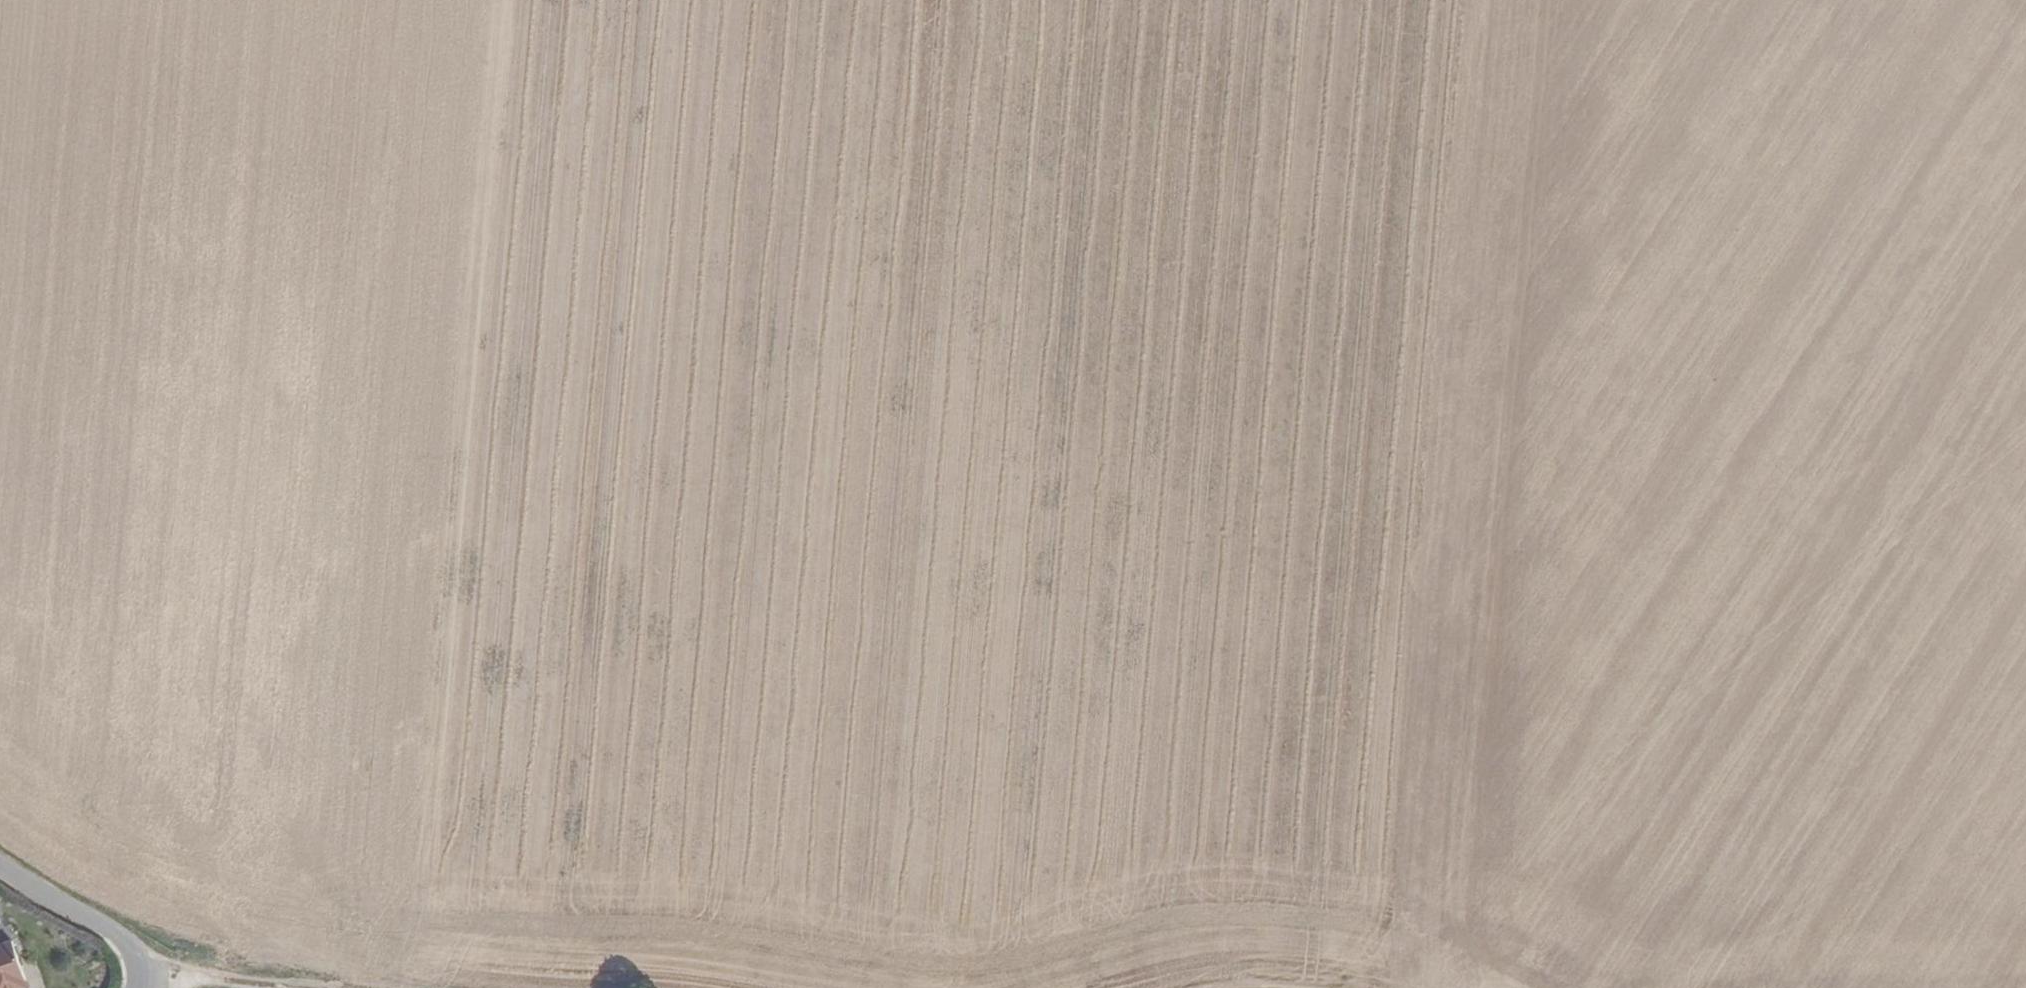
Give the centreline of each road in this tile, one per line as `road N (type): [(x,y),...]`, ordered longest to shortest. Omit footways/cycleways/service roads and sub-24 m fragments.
road 1 (residential): [(143,987),(135,953),(110,926),(0,862)]
road 2 (track): [(145,984),(196,977),(301,987)]

